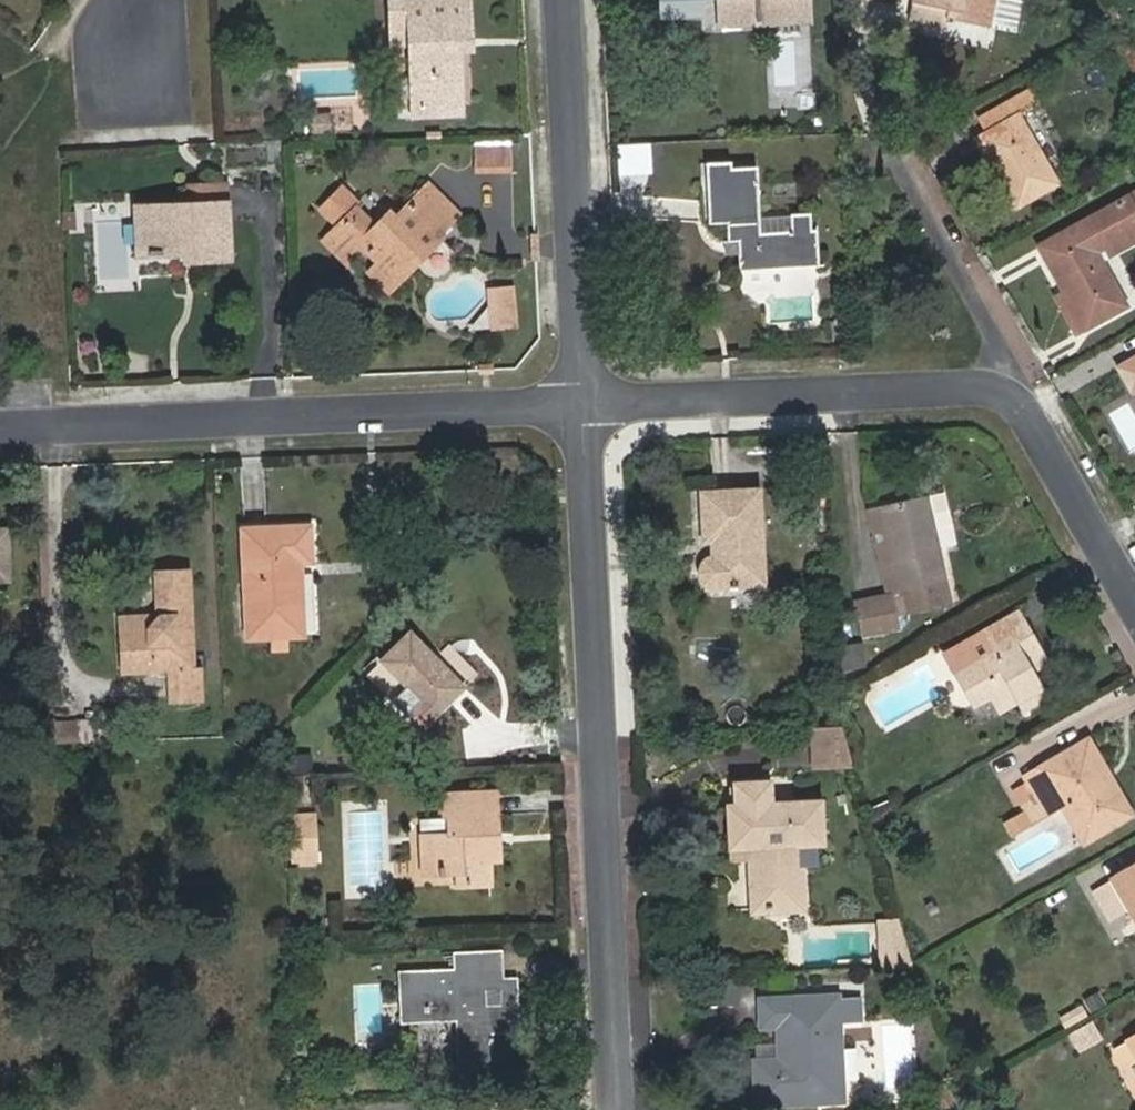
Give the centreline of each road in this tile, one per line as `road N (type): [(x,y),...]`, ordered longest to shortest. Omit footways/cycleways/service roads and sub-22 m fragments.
road 1 (residential): [(583,403),(618,1109)]
road 2 (residential): [(583,403),(995,393),(1033,419),(1134,597)]
road 3 (residential): [(0,435),(583,403)]
road 4 (residential): [(565,0),(583,403)]

